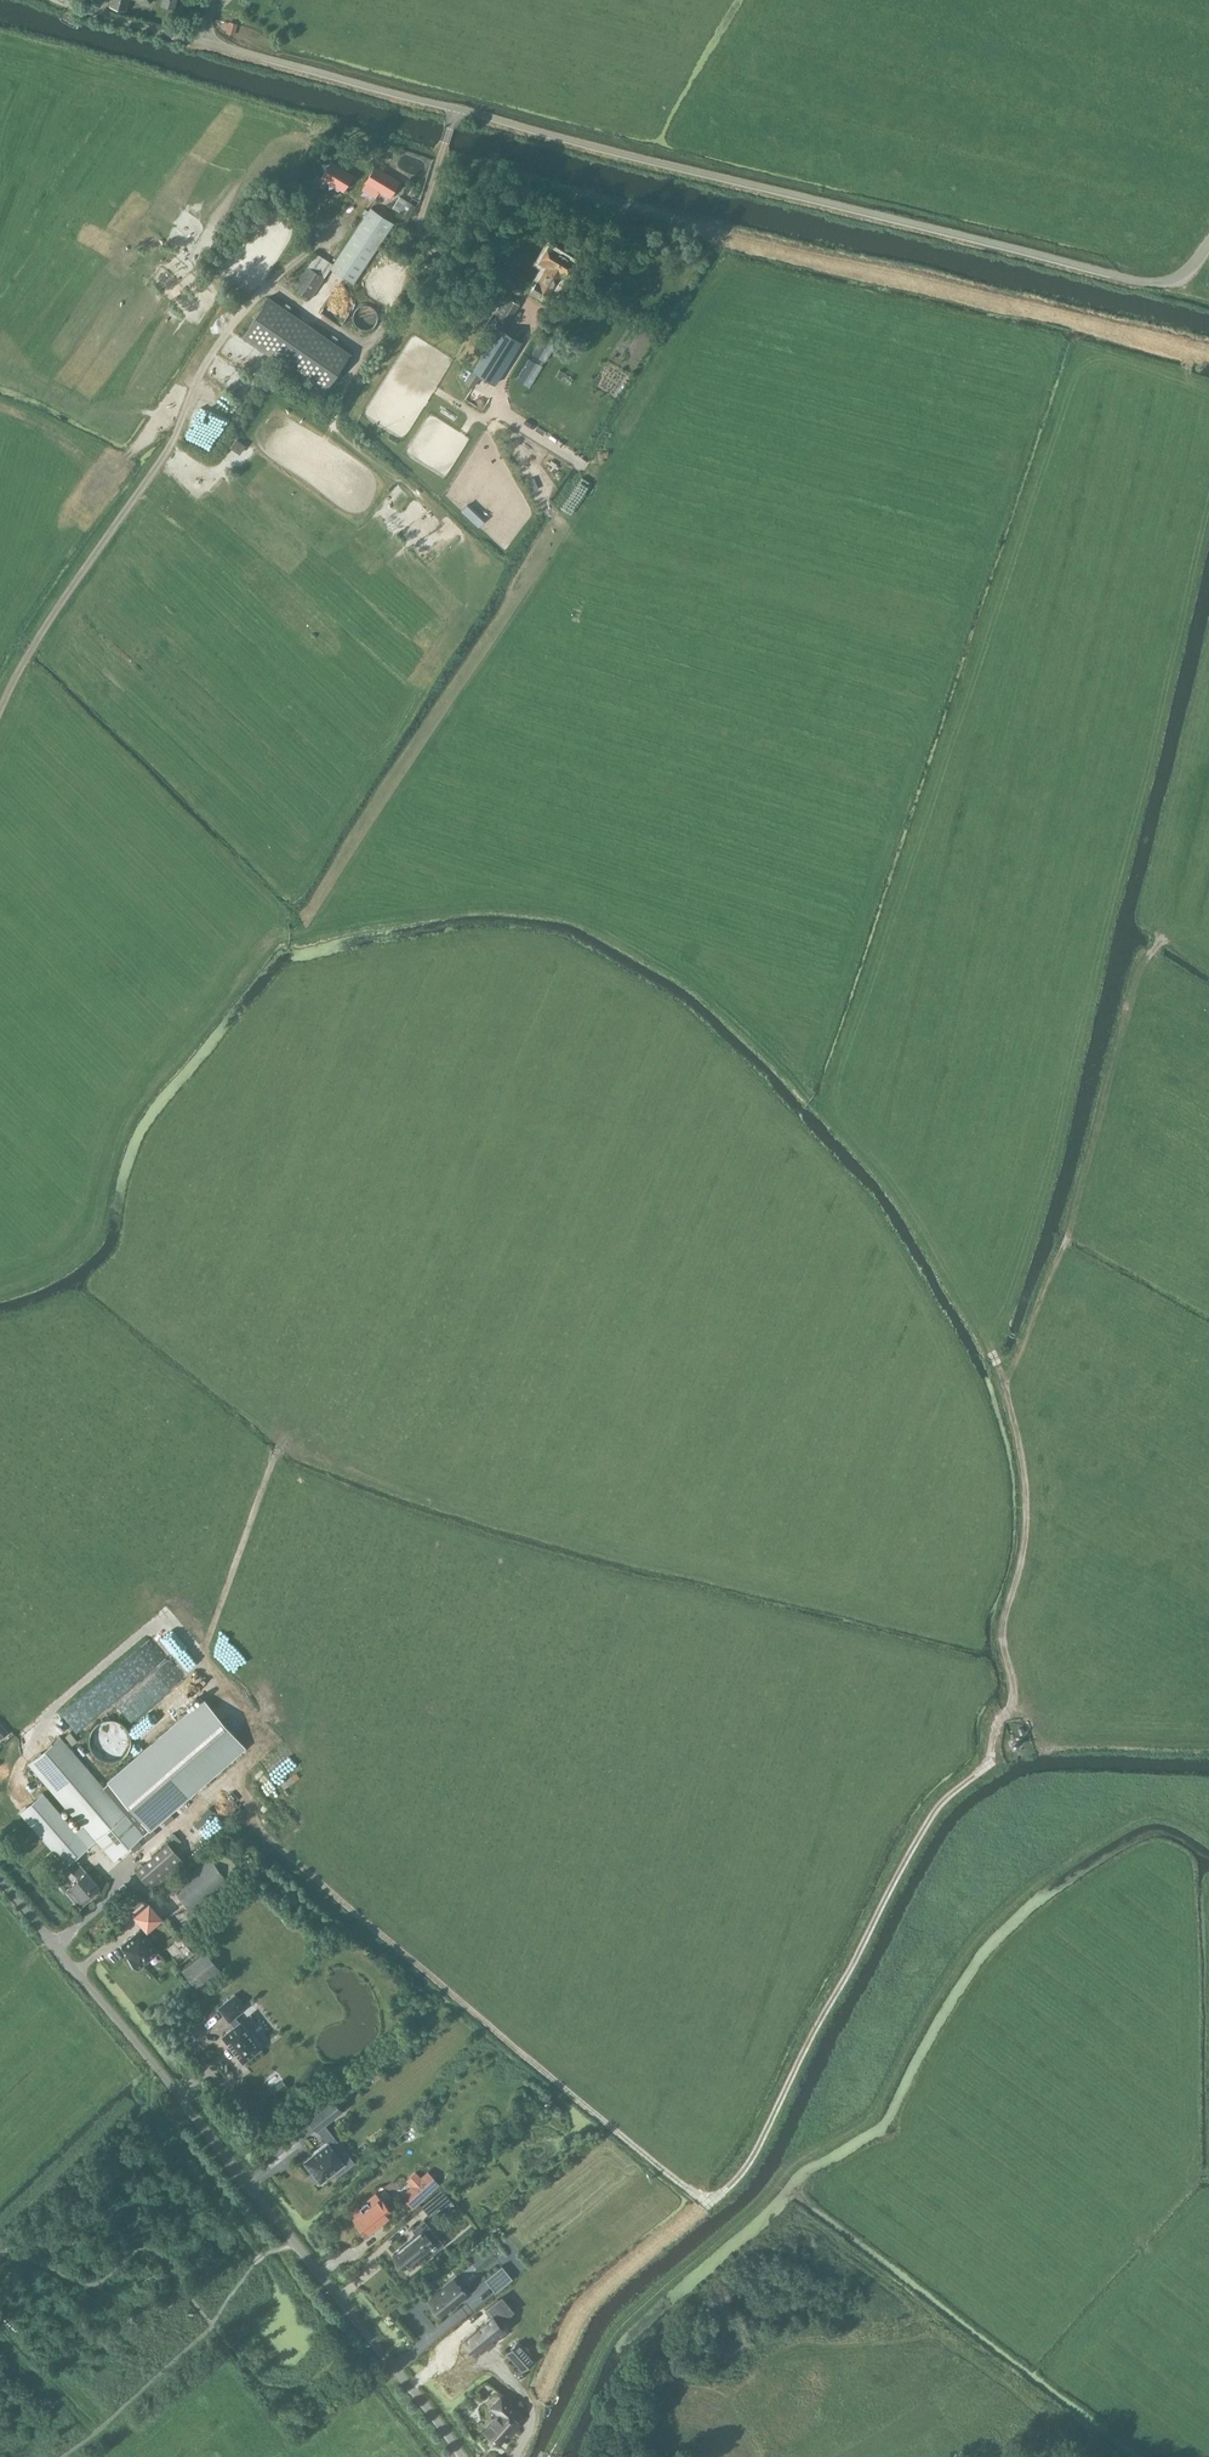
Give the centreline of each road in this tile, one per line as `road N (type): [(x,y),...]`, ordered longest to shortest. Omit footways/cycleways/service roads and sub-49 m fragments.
road 1 (track): [(216,1794),(661,2170),(711,2200),(751,2164),(927,1828),(989,1765),(996,1730),(1011,1713)]
road 2 (unclassified): [(463,2456),(0,1879)]
road 3 (track): [(1208,1723),(1041,1708),(1011,1713),(1015,1686),(1006,1633),(1029,1531),(1023,1453),(980,1325)]
road 4 (track): [(128,1881),(133,1865),(268,1749),(202,1669),(279,1446)]
road 5 (track): [(0,705),(23,654),(168,446),(192,389)]

